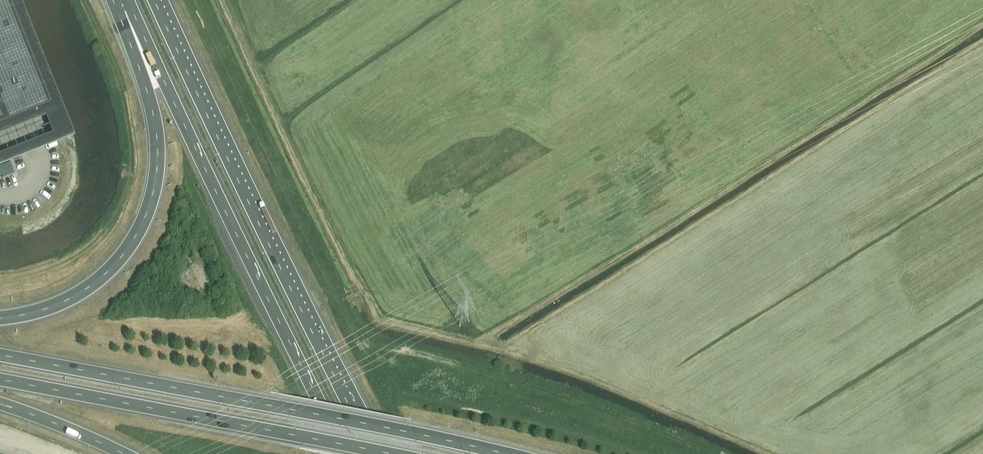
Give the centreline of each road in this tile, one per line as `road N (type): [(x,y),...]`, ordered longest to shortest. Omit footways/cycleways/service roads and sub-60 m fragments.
road 1 (trunk): [(507,453),(0,355)]
road 2 (trunk): [(375,453),(155,0)]
road 3 (trunk): [(128,10),(341,453)]
road 4 (trunk): [(128,10),(157,135),(145,217),(122,256),(90,287),(44,310),(0,319)]
road 5 (trunk): [(0,379),(389,453)]
road 6 (trunk): [(0,404),(124,453)]

